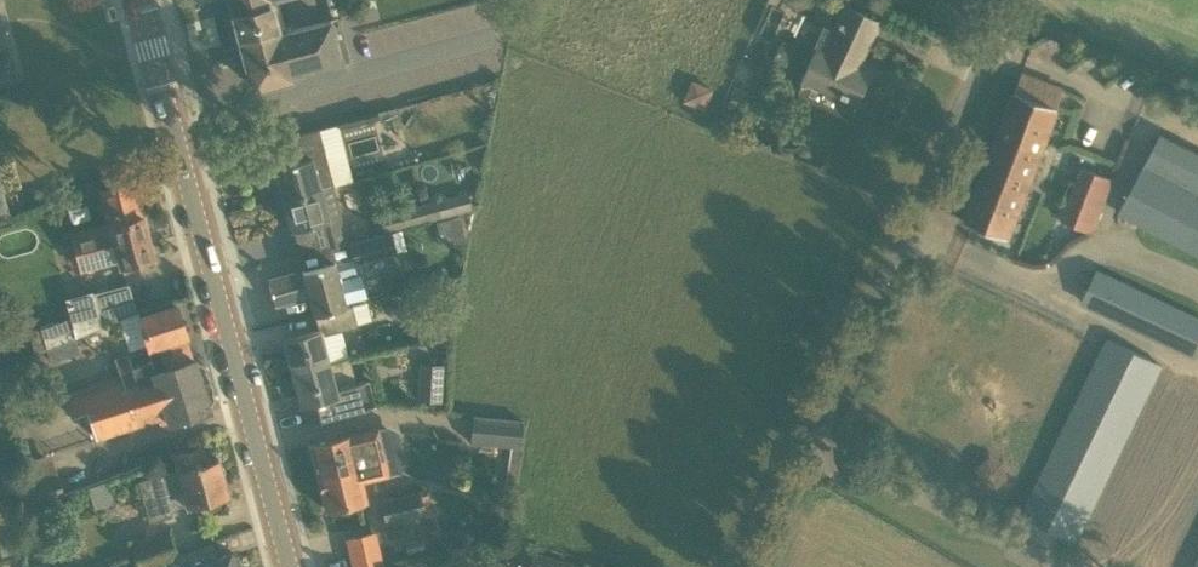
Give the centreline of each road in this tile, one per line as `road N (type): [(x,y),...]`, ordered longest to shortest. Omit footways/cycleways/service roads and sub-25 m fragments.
road 1 (unclassified): [(764,566),(1026,0)]
road 2 (secondary): [(290,566),(139,0)]

